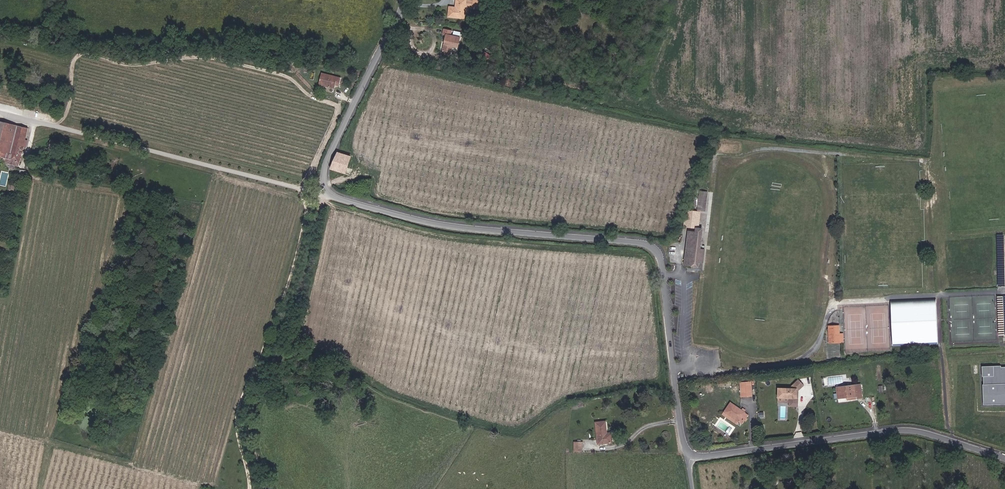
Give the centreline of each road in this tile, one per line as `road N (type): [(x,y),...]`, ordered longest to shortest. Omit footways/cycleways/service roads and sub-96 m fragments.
road 1 (unclassified): [(656,250),(456,227),(332,196),(324,175),(328,158),(403,0)]
road 2 (unclassified): [(692,456),(905,430),(1004,459)]
road 3 (unclassified): [(656,250),(692,456)]

